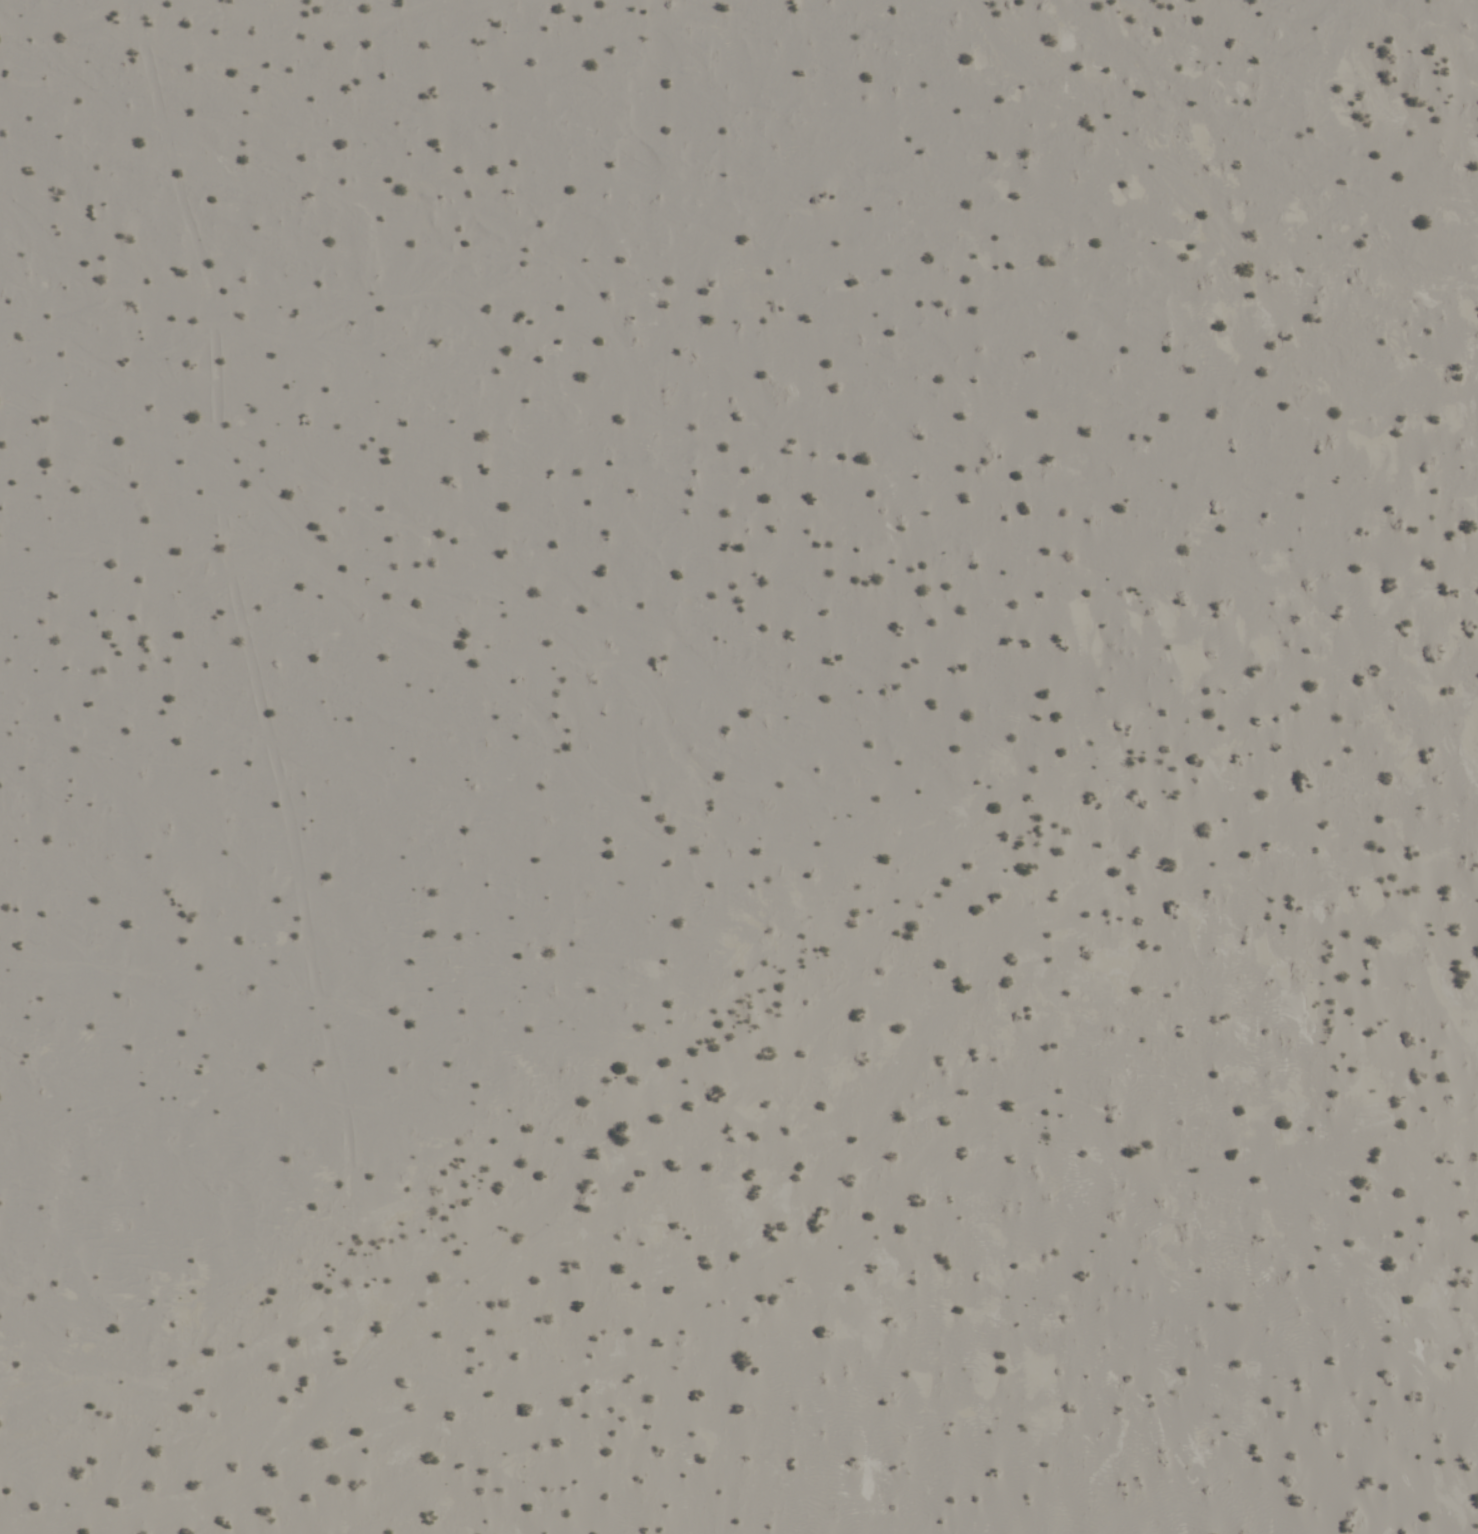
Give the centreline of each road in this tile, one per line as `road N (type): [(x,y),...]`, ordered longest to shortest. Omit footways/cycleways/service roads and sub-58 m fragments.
road 1 (track): [(424,1533),(227,550),(216,345),(140,0)]

